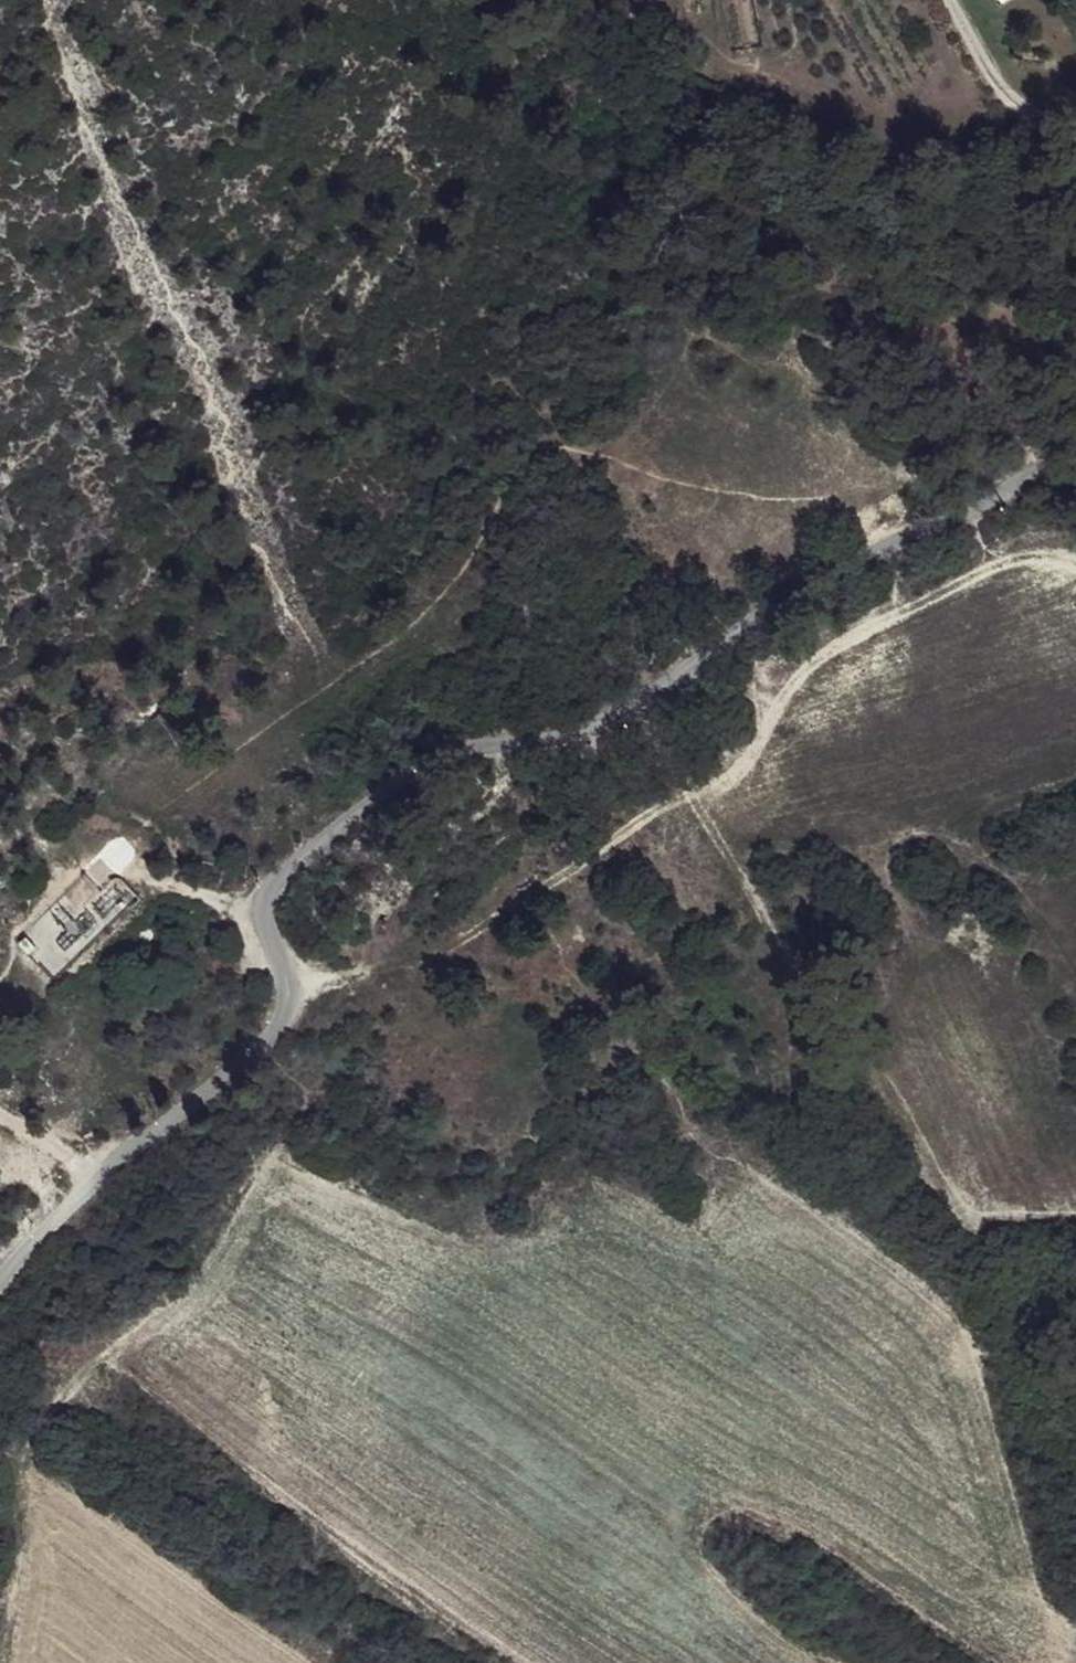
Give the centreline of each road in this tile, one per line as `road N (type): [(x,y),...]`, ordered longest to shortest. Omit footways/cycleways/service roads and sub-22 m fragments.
road 1 (residential): [(262,909),(291,867),(419,763),(472,742),(505,743),(603,721),(775,605),(1075,458)]
road 2 (residential): [(0,1244),(11,1224),(281,990),(282,947),(262,909)]
road 3 (unclassified): [(122,873),(228,883),(262,909)]

